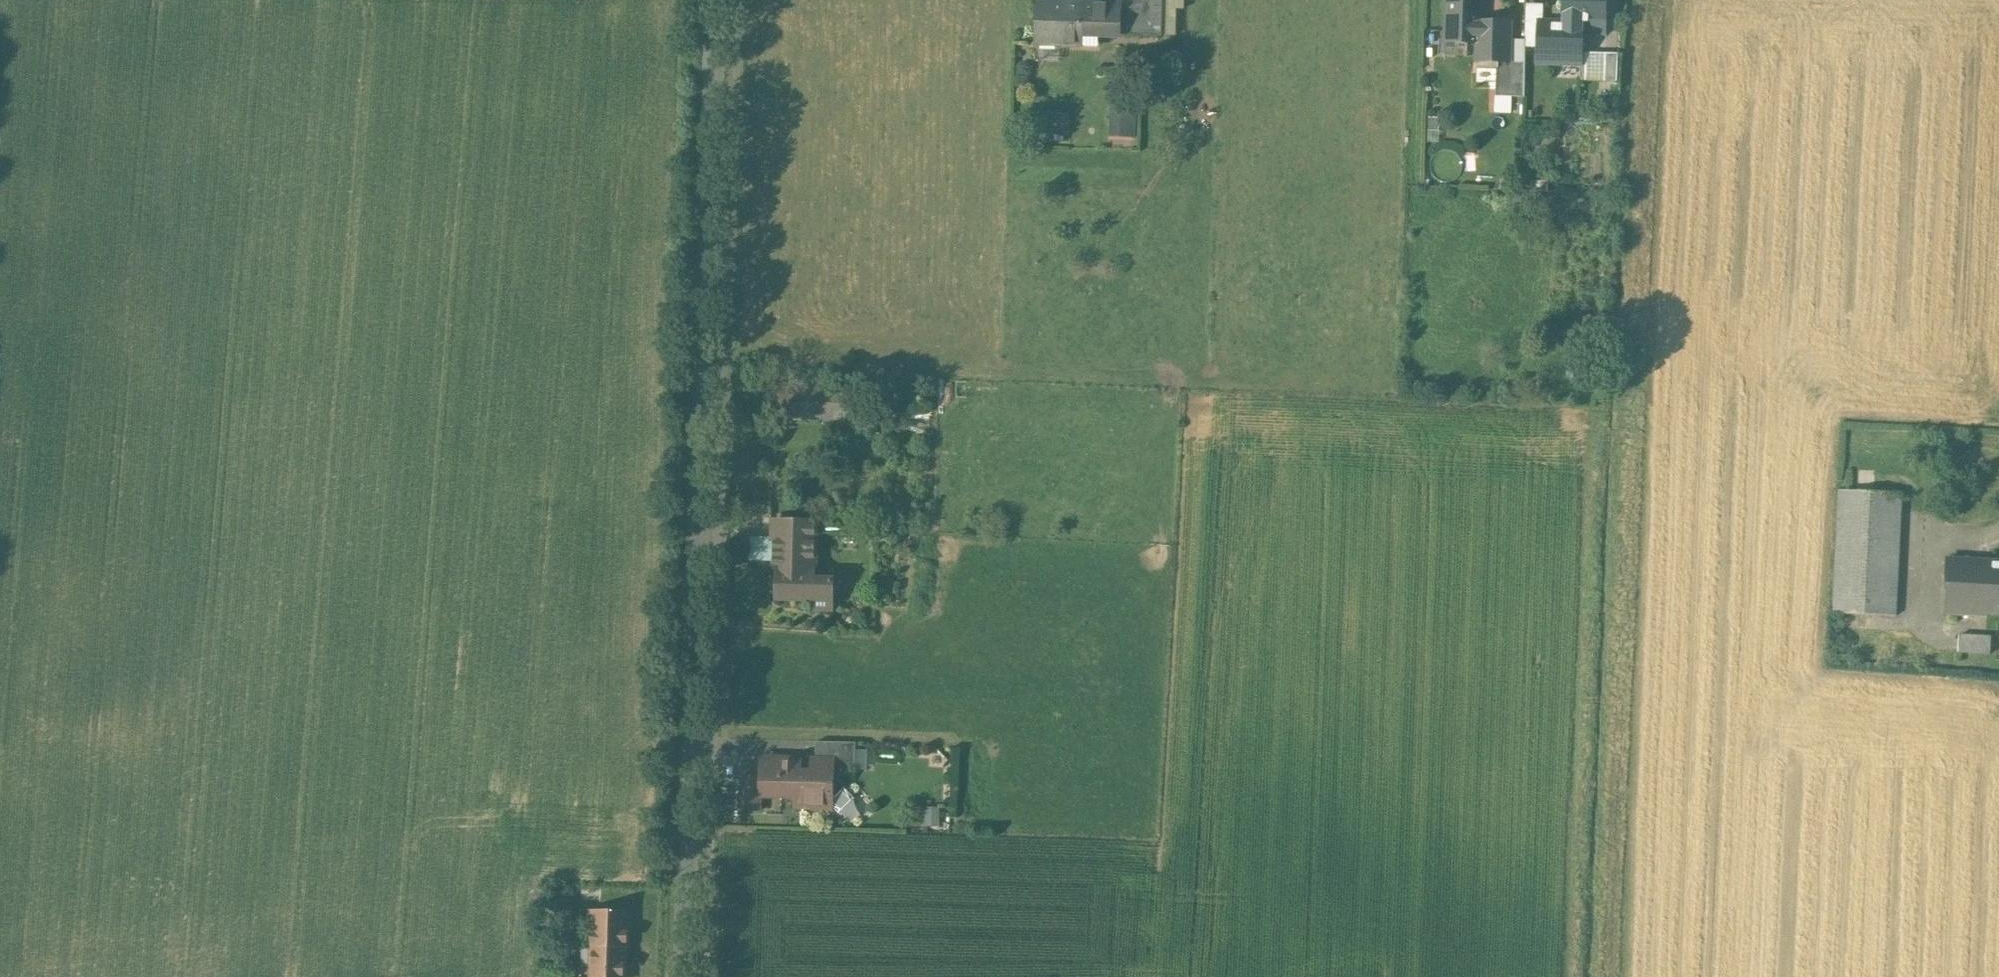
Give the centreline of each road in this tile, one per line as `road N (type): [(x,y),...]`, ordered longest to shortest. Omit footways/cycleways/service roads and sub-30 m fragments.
road 1 (residential): [(687,976),(718,0)]

